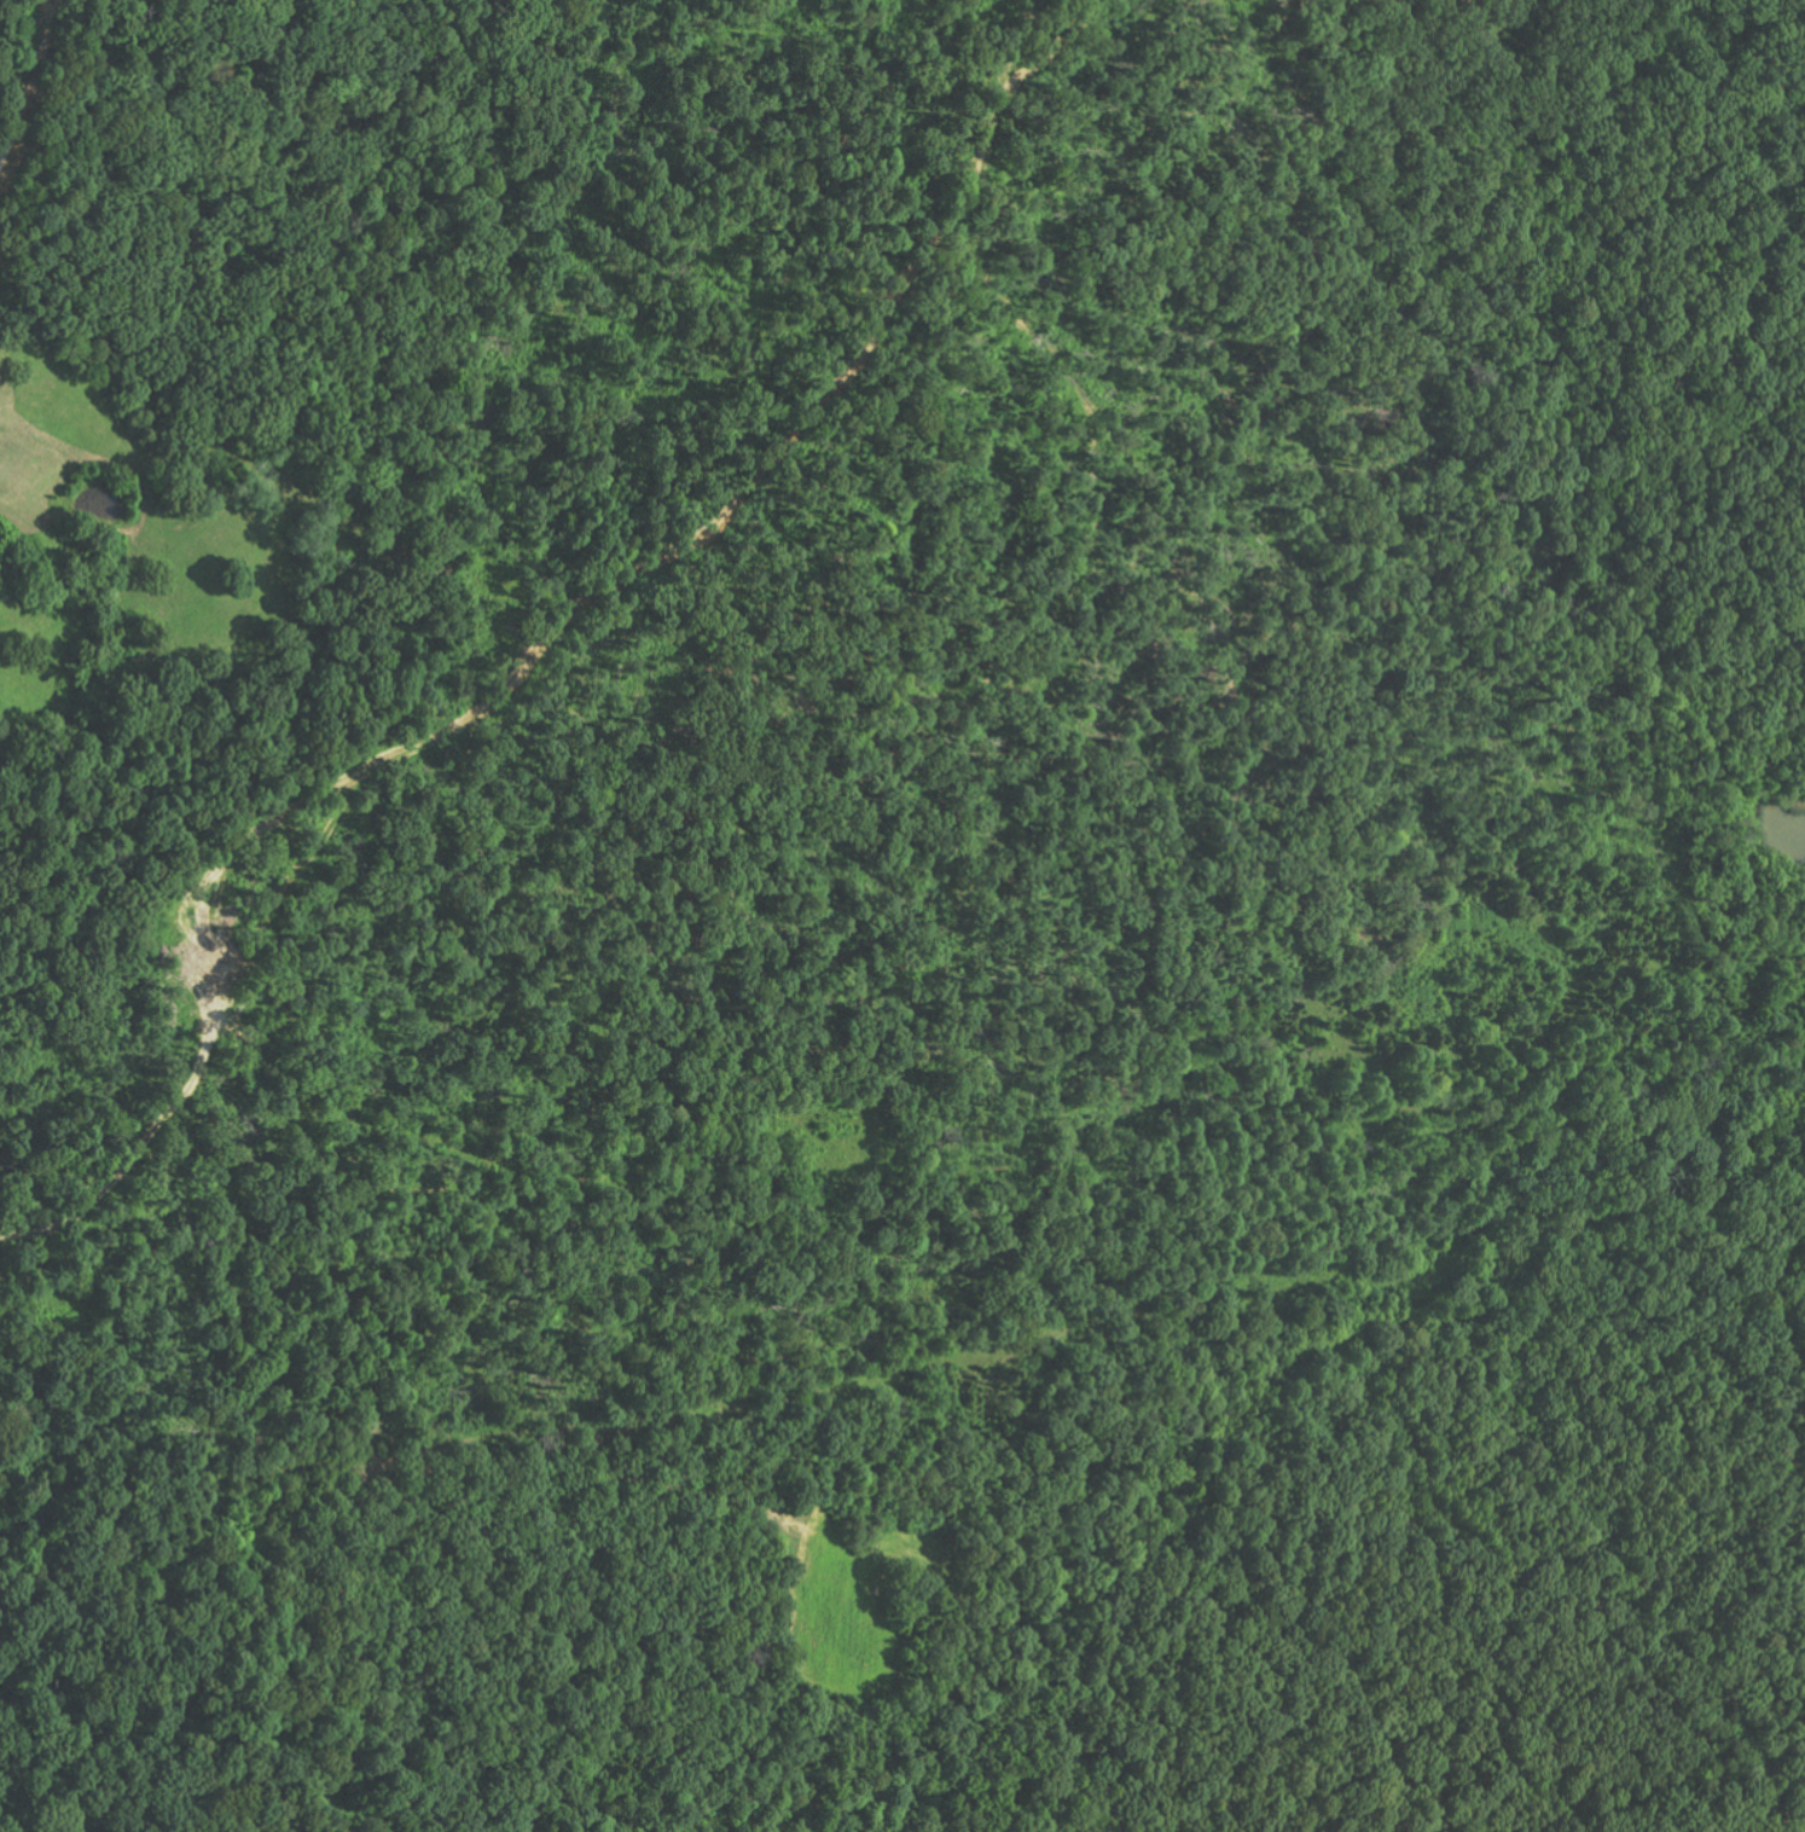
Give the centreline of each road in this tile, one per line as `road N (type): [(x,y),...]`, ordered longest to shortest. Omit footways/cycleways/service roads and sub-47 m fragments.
road 1 (track): [(0,413),(182,503),(370,468),(570,373),(680,268)]
road 2 (residential): [(272,1831),(278,1793),(637,1623)]

